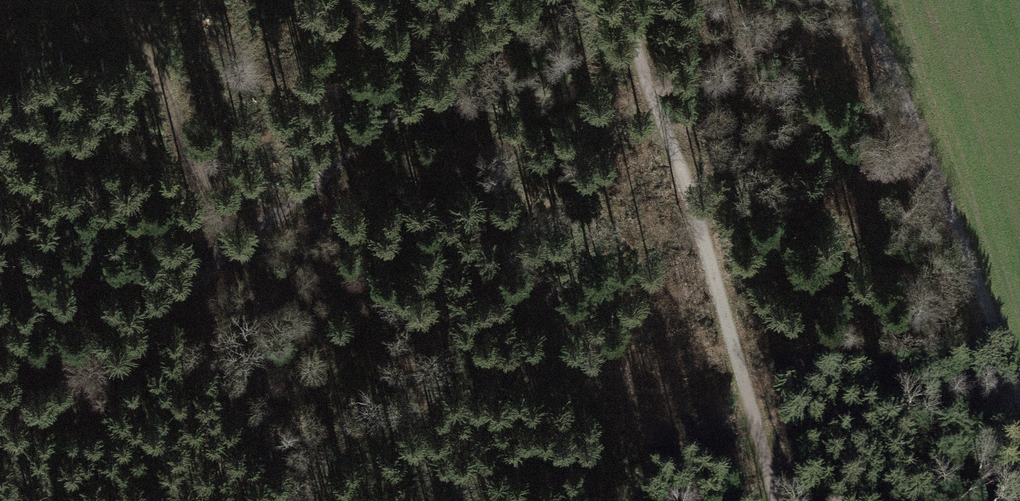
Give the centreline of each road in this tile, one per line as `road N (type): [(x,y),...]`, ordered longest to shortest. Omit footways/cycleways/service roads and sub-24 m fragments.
road 1 (track): [(524,0),(336,165),(222,247),(0,432)]
road 2 (track): [(772,500),(724,308),(625,0)]
road 3 (track): [(861,0),(1019,410)]
road 4 (track): [(132,0),(182,114),(222,247)]

